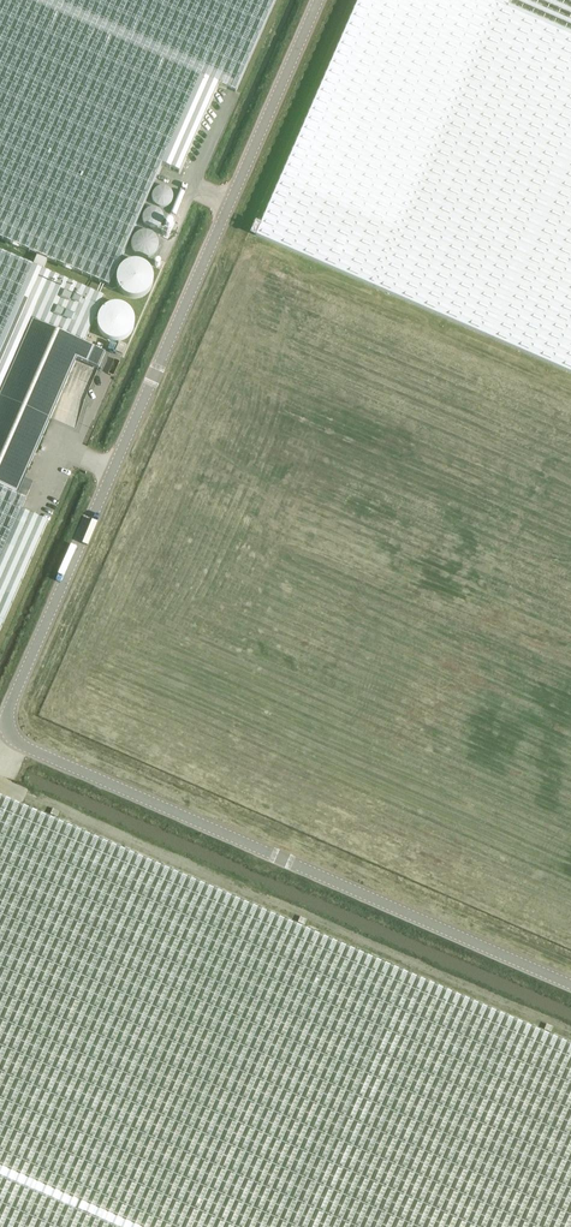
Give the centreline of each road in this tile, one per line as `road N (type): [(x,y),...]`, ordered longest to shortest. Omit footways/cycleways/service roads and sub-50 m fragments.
road 1 (unclassified): [(318,0),(111,467),(11,711),(16,739),(570,984)]
road 2 (track): [(270,846),(312,759),(367,680),(493,389),(483,369),(210,244)]

